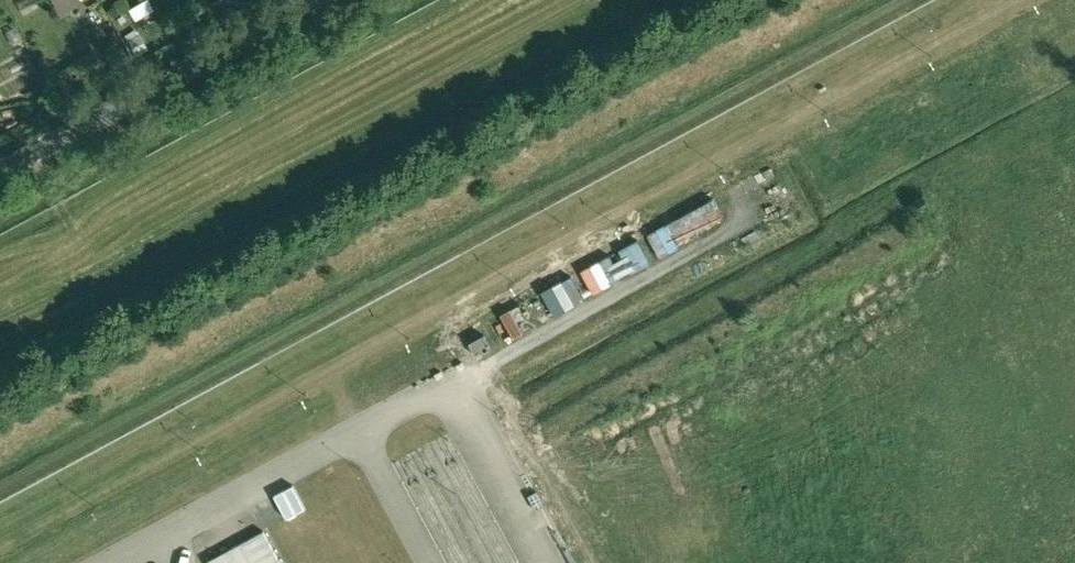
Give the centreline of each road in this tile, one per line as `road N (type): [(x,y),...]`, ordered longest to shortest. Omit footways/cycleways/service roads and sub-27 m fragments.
road 1 (unclassified): [(318,0),(0,171)]

